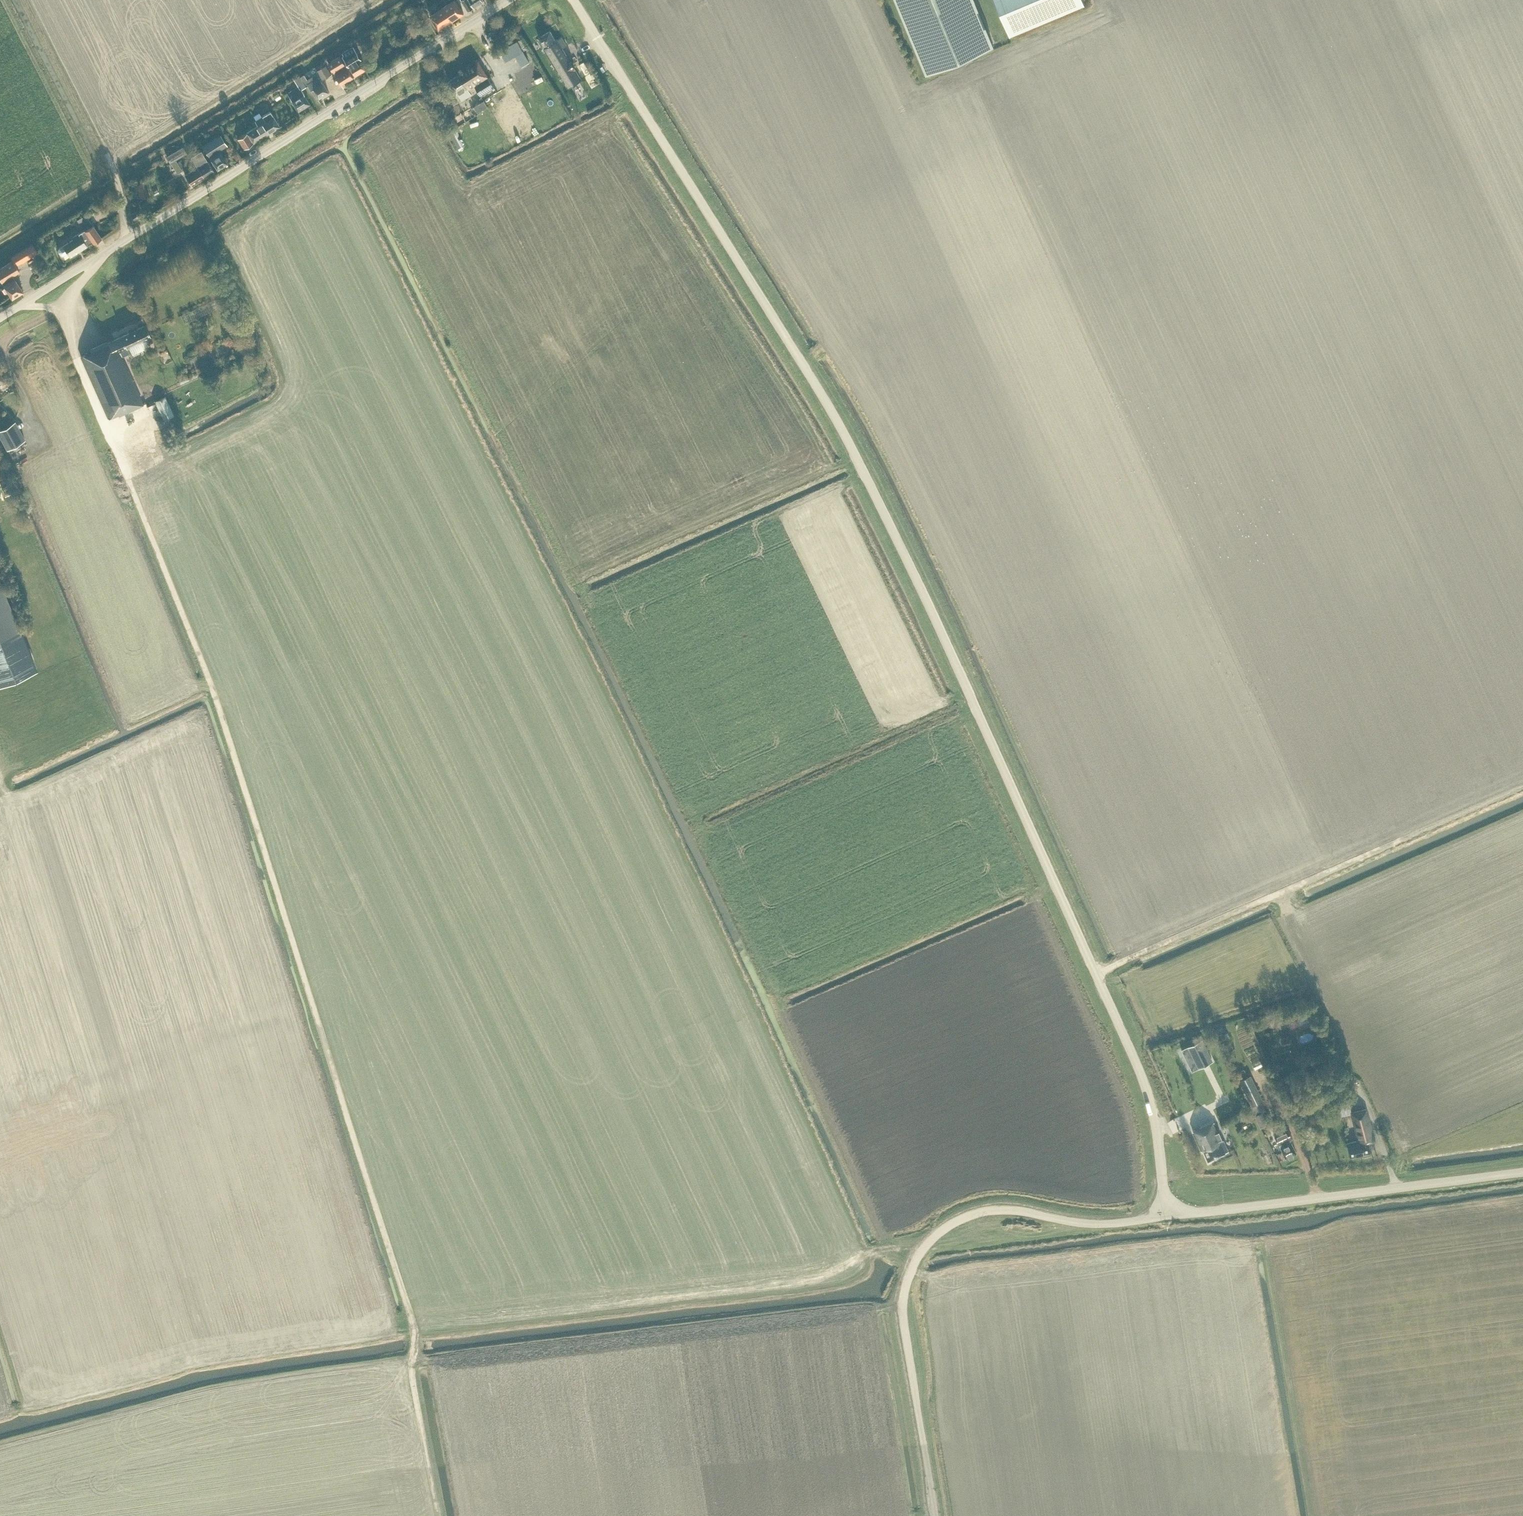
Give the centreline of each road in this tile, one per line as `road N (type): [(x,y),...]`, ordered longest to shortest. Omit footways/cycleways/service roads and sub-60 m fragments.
road 1 (tertiary): [(1166,1216),(1141,1073),(918,581),(832,412),(574,0)]
road 2 (unclassified): [(0,317),(506,0)]
road 3 (unclassified): [(936,1515),(902,1315),(922,1249),(950,1224),(989,1210),(1089,1223),(1166,1216)]
road 4 (tertiary): [(1166,1216),(1522,1172)]

